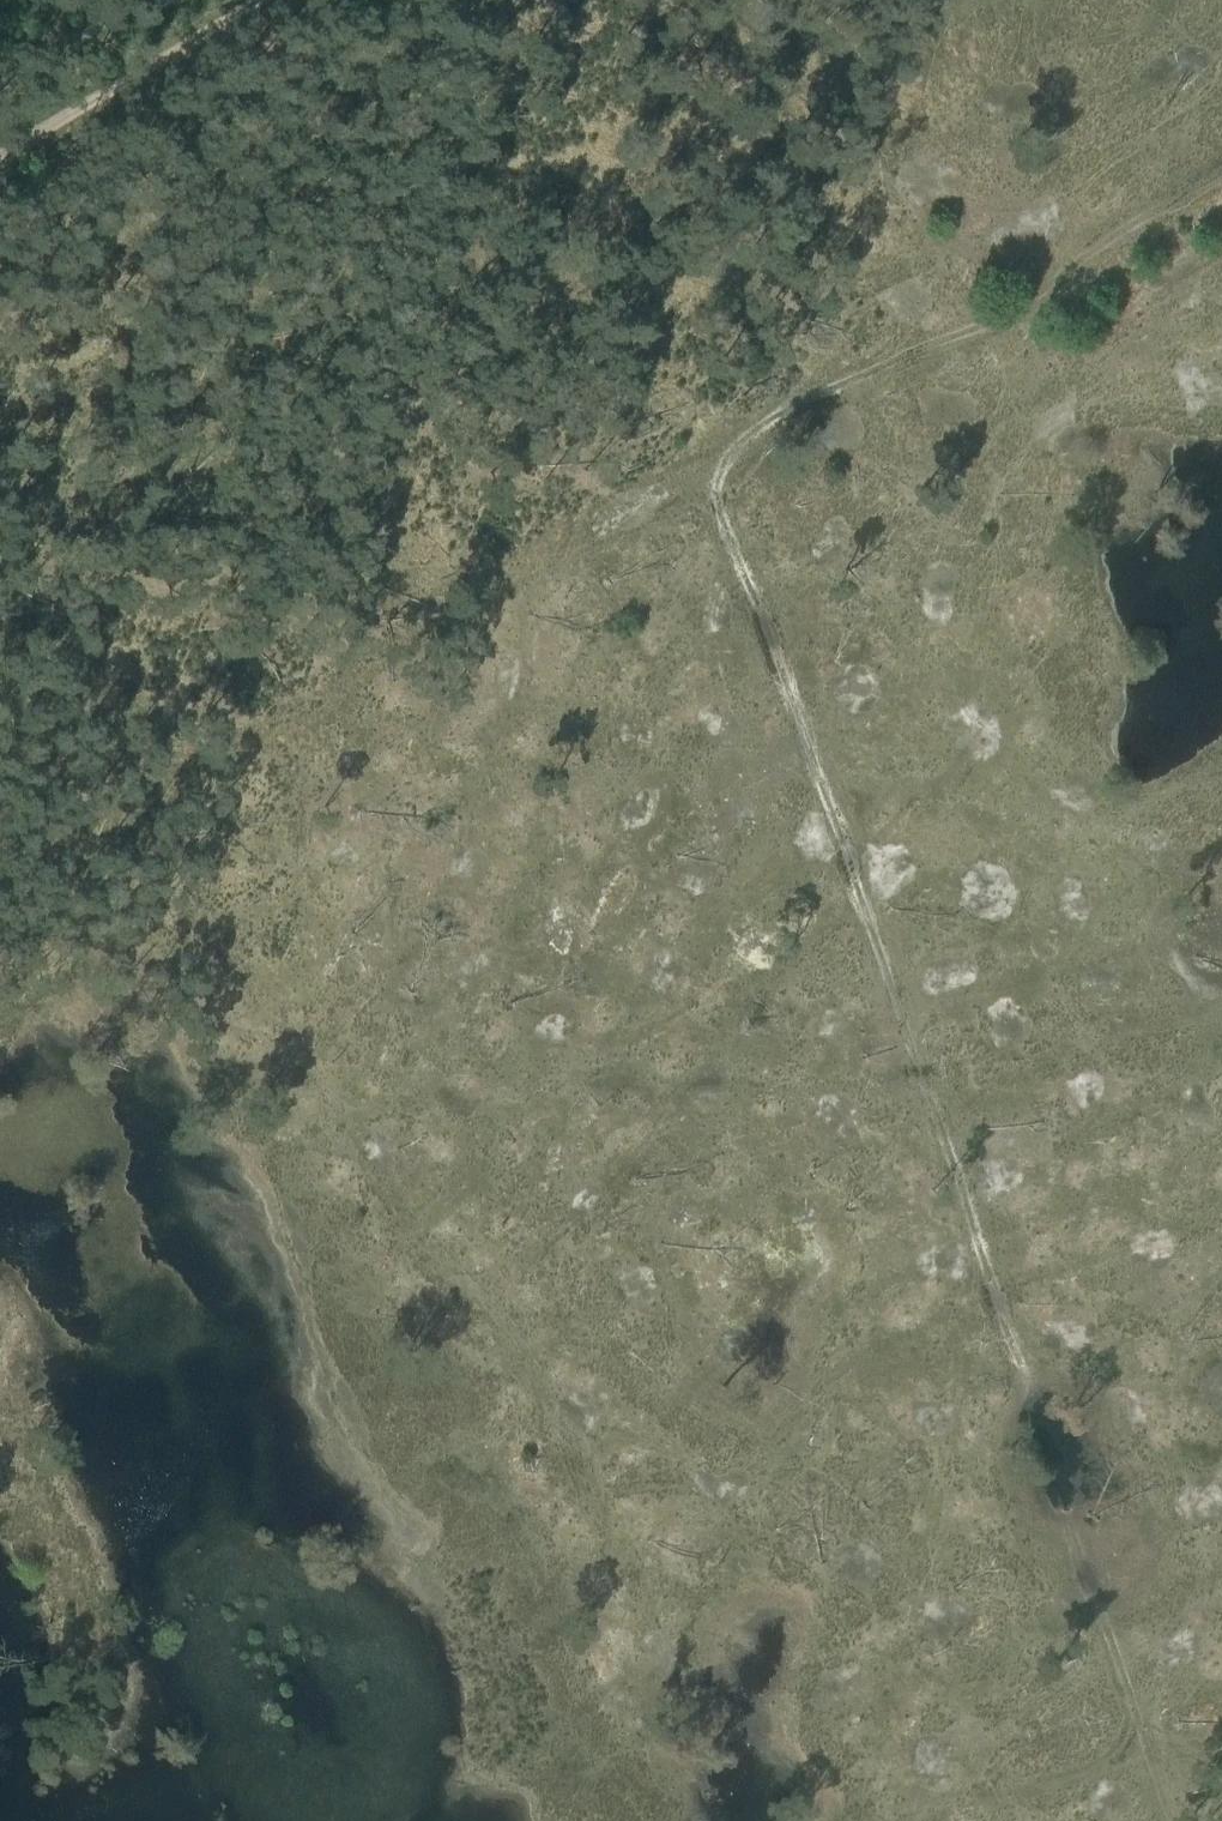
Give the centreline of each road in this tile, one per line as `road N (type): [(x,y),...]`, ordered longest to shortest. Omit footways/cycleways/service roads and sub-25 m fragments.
road 1 (track): [(1221,169),(711,465),(1140,1736)]
road 2 (track): [(233,0),(0,153)]

